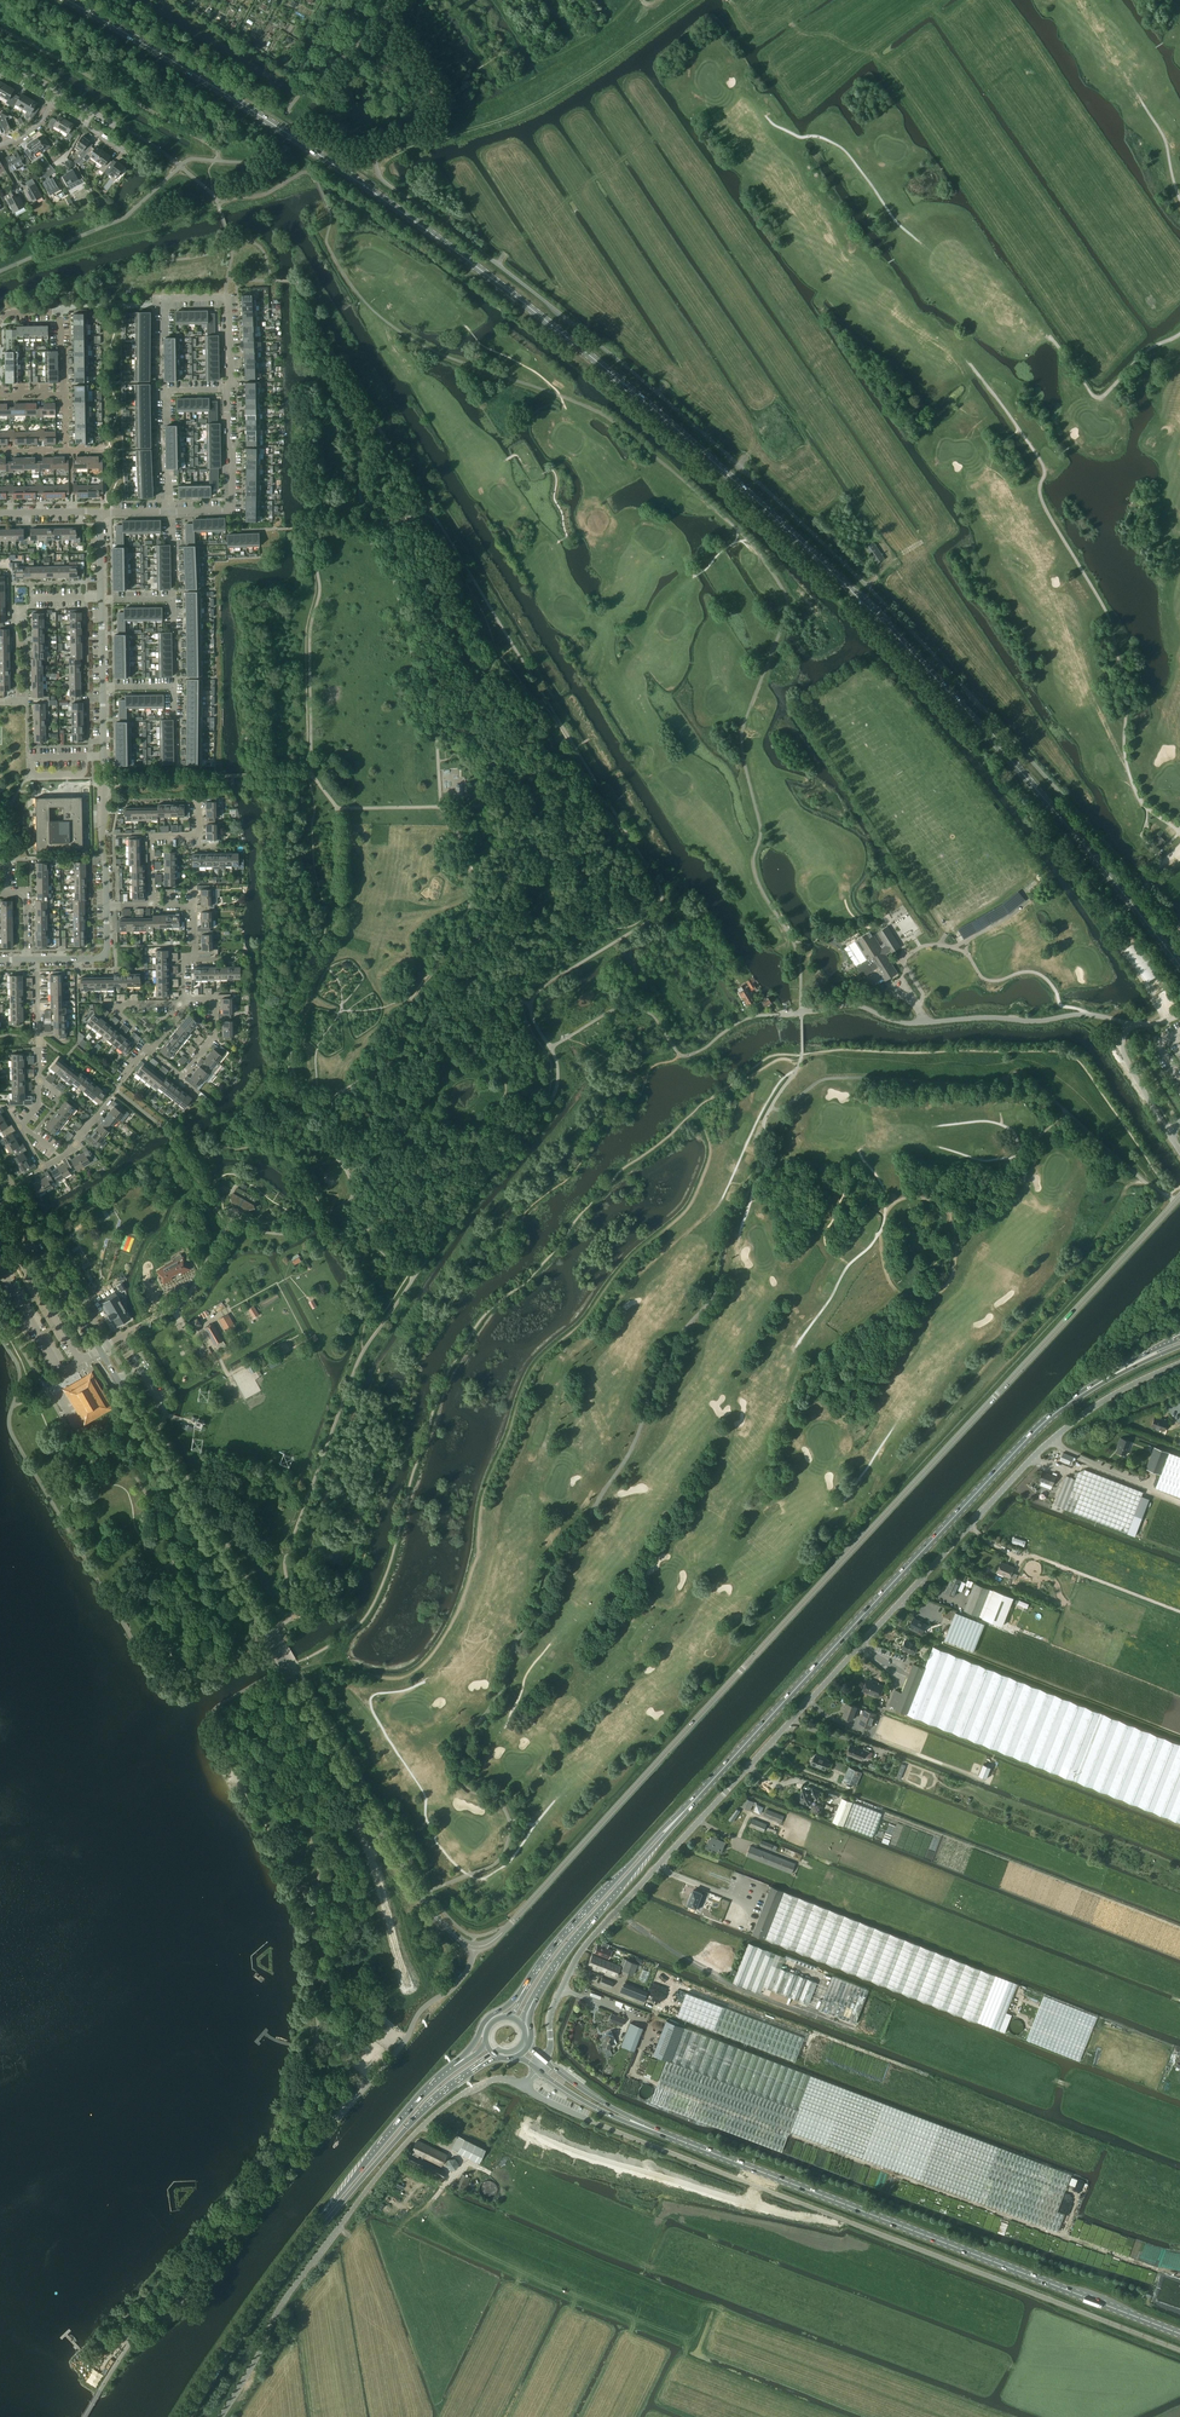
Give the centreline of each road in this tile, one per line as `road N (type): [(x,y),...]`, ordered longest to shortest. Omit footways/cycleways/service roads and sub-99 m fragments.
road 1 (primary): [(1179,965),(908,648),(654,409),(351,176),(70,0)]
road 2 (tertiary): [(474,1946),(509,1926),(1179,1198)]
road 3 (unclassified): [(544,2059),(550,2015),(574,1962),(659,1863),(1040,1450),(1096,1404),(1179,1363)]
road 4 (tertiary): [(474,1946),(421,1895),(0,1183)]
road 5 (track): [(298,1672),(336,1665),(399,1677),(419,1669),(439,1644),(478,1556),(491,1474),(527,1382),(544,1353),(693,1203),(709,1166),(701,1107)]
road 6 (track): [(792,941),(710,787),(697,772),(642,746),(557,542),(511,482),(499,448),(447,387),(422,373),(432,350)]
road 7 (primary): [(684,1812),(1026,1439),(1112,1375)]
road 8 (primary): [(1179,2334),(635,2122)]
road 9 (unclassified): [(221,2416),(296,2282),(399,2149),(474,2087),(501,2078),(525,2086)]
road 10 (unclassified): [(1126,1024),(1073,1016),(912,1022),(857,1005),(802,1012)]
road 11 (primary): [(535,1998),(684,1812)]
road 12 (primary): [(684,1812),(599,1895),(528,1983)]
road 13 (primary): [(315,2230),(426,2106),(473,2069)]
road 14 (primary): [(188,2416),(315,2230)]
road 15 (primary): [(453,2067),(411,2107),(315,2230)]
road 16 (track): [(913,236),(841,147),(821,135),(800,137),(769,117)]
road 17 (residential): [(170,511),(231,504),(226,389)]
road 18 (residential): [(19,1127),(38,1104),(36,960)]
road 19 (unclassified): [(371,2080),(422,2009),(461,1979),(474,1946)]
road 20 (track): [(753,543),(736,542),(693,576),(681,568),(670,525),(647,514),(635,519)]
road 21 (residential): [(152,904),(151,839),(199,837),(198,800)]
road 22 (residential): [(226,389),(228,297),(172,299)]
road 23 (residential): [(106,904),(104,756)]
road 24 (unclassified): [(1179,1149),(1123,1058),(1126,1024)]
road 25 (residential): [(182,1003),(214,998),(215,1036),(180,1076)]
road 26 (residential): [(36,960),(105,956),(106,904)]
road 27 (unclassified): [(693,1054),(747,1018),(802,1012)]

